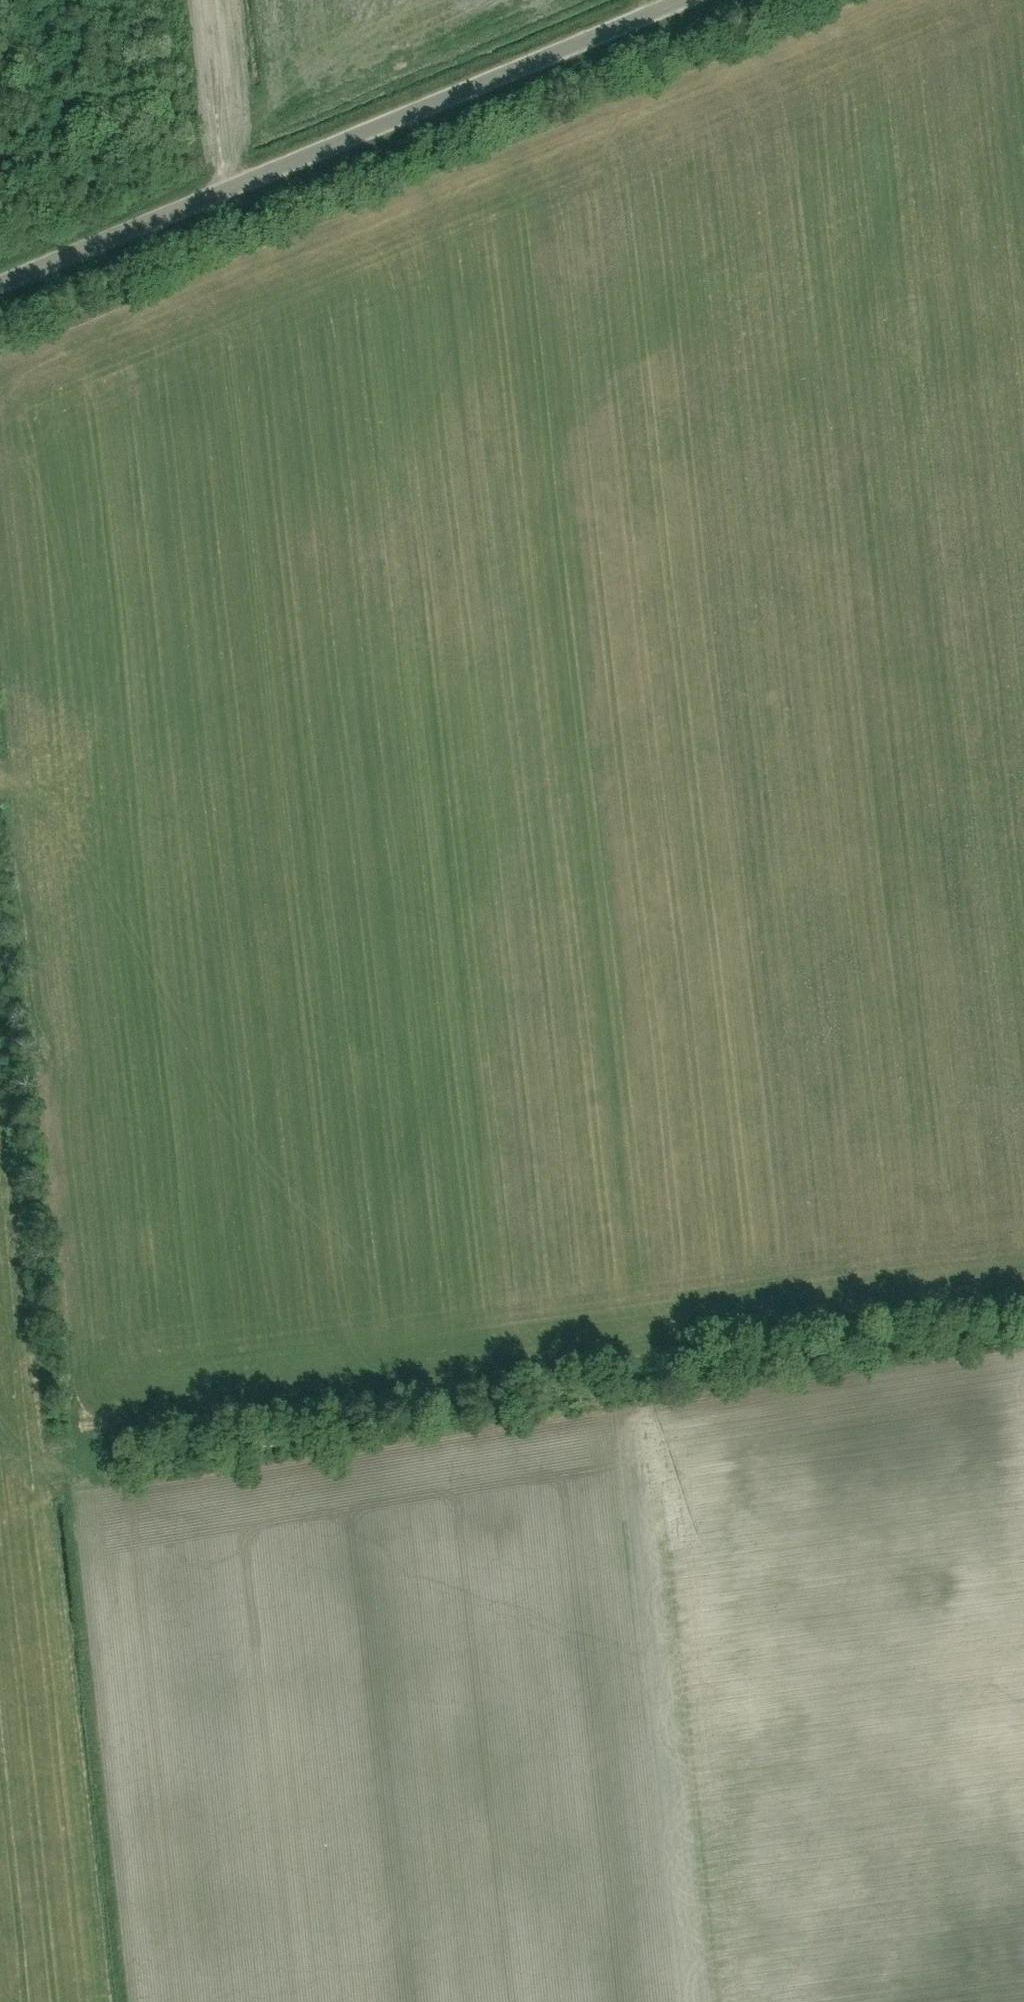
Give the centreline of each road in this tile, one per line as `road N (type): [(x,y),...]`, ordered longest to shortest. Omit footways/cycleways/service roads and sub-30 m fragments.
road 1 (unclassified): [(0,284),(683,0)]

